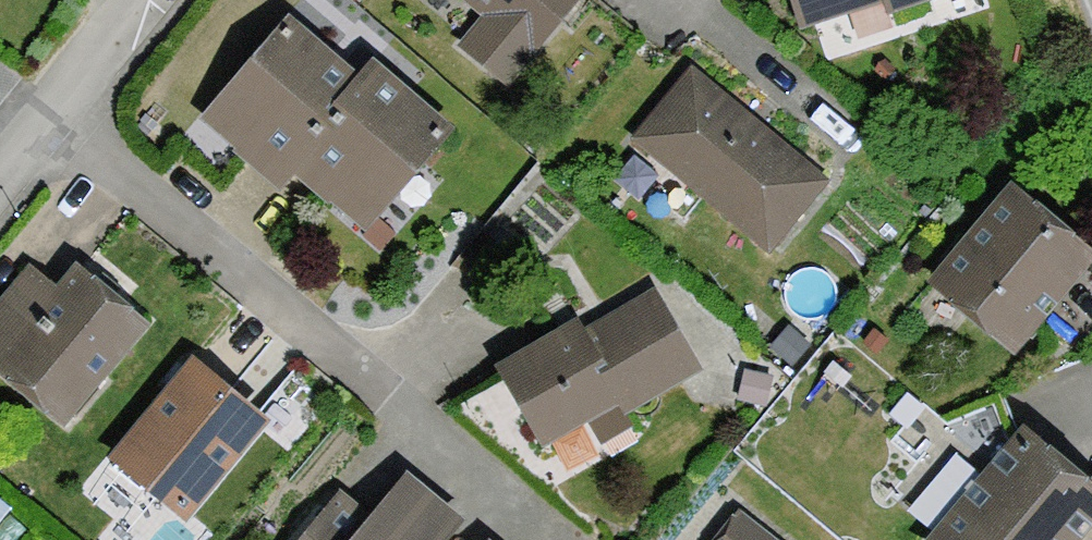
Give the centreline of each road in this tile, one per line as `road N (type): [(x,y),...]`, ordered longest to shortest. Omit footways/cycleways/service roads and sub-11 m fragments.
road 1 (residential): [(0,178),(149,0)]

